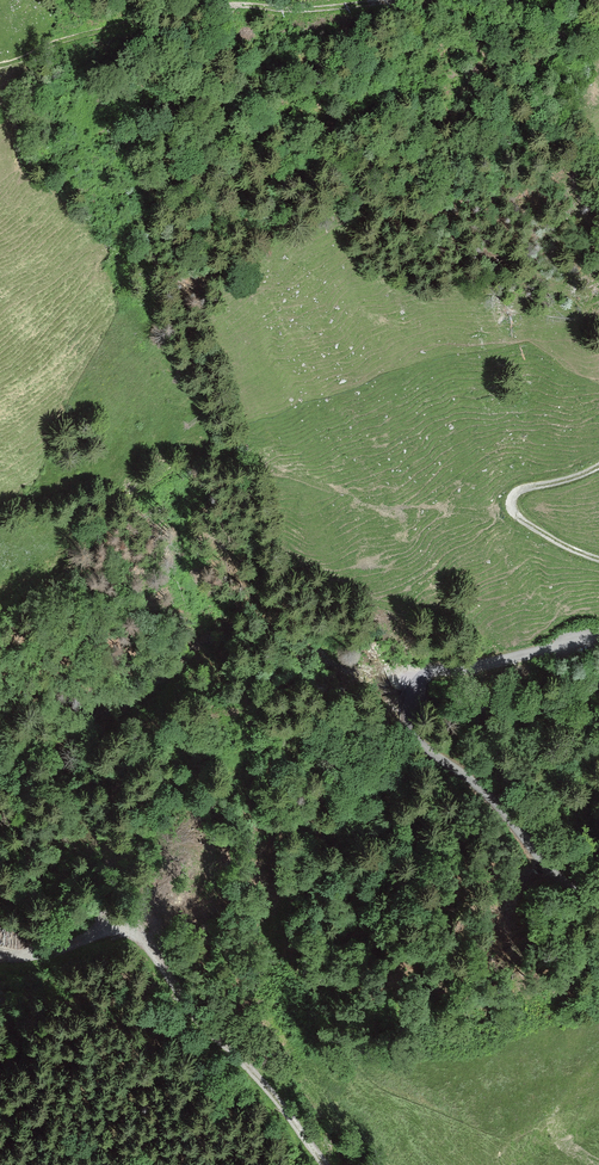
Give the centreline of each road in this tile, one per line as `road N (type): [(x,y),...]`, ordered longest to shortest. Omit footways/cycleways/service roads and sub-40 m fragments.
road 1 (unclassified): [(598,637),(429,675),(409,693),(404,710),(417,734),(598,908)]
road 2 (unclassified): [(322,1164),(134,932),(110,925),(0,956)]
road 3 (track): [(388,0),(230,3),(111,43),(0,67)]
road 4 (track): [(598,560),(515,514),(511,499),(598,466)]

